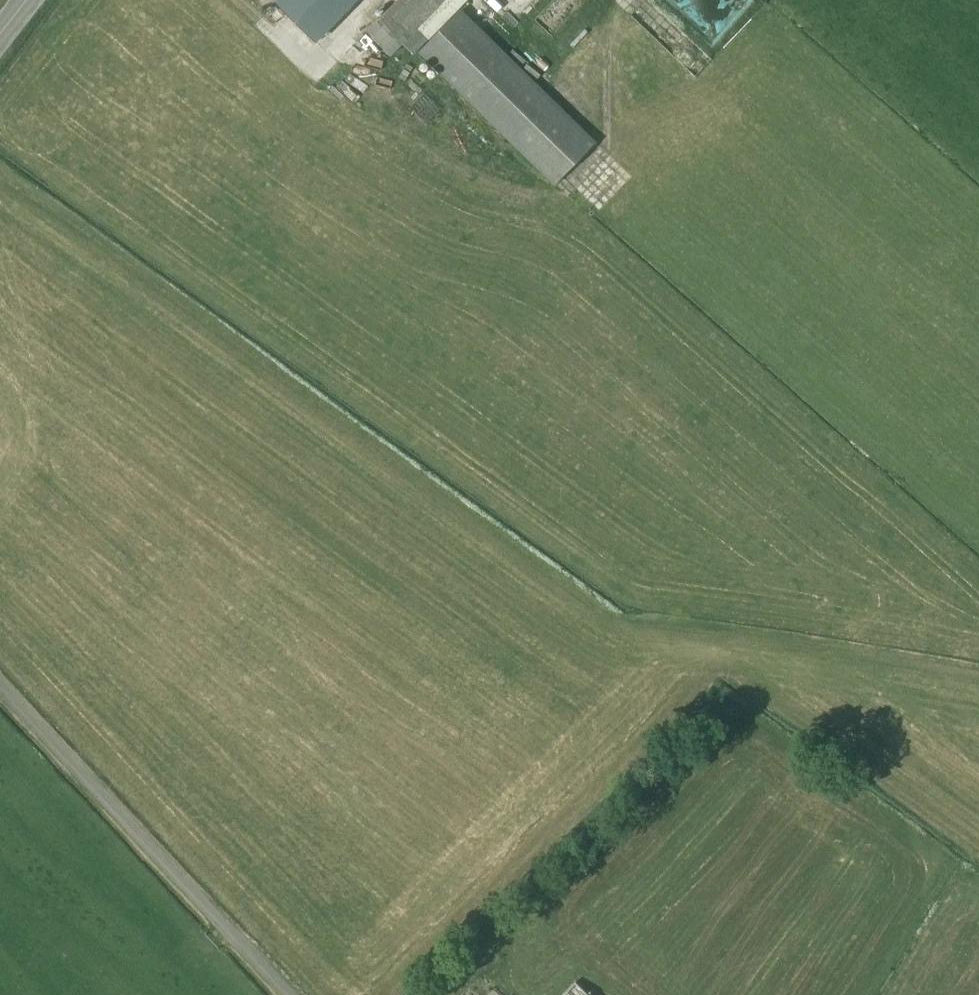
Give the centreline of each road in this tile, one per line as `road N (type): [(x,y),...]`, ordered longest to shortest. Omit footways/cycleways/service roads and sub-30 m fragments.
road 1 (unclassified): [(0,687),(286,994)]

